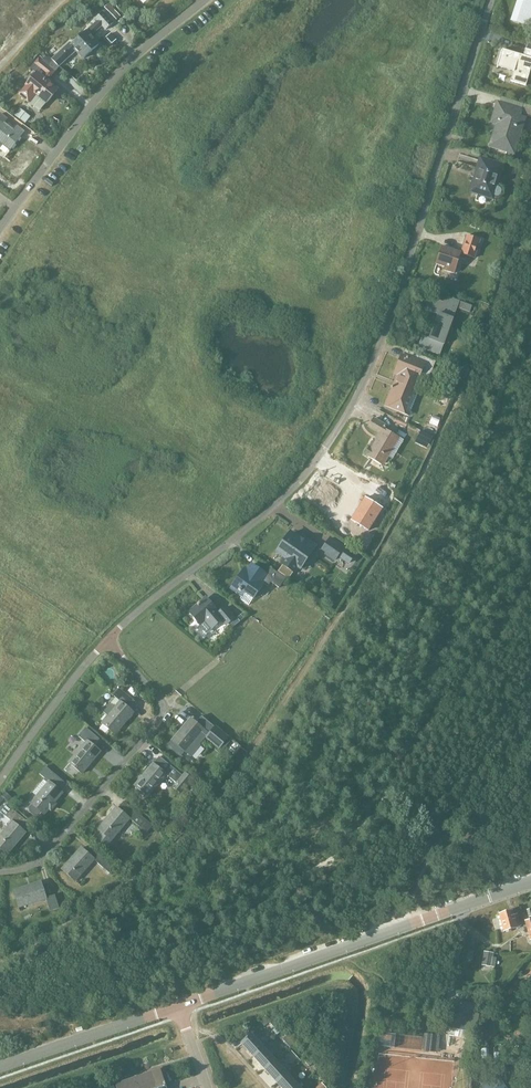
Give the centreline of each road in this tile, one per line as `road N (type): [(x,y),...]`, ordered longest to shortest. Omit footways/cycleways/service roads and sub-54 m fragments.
road 1 (residential): [(108,643),(297,488),(360,396),(389,329),(492,0)]
road 2 (tertiary): [(178,1006),(530,881)]
road 3 (residential): [(0,871),(38,863),(154,730),(165,703),(108,643)]
road 4 (residential): [(0,235),(130,60),(206,0)]
road 5 (tertiary): [(0,1067),(178,1006)]
road 6 (residential): [(0,783),(108,643)]

